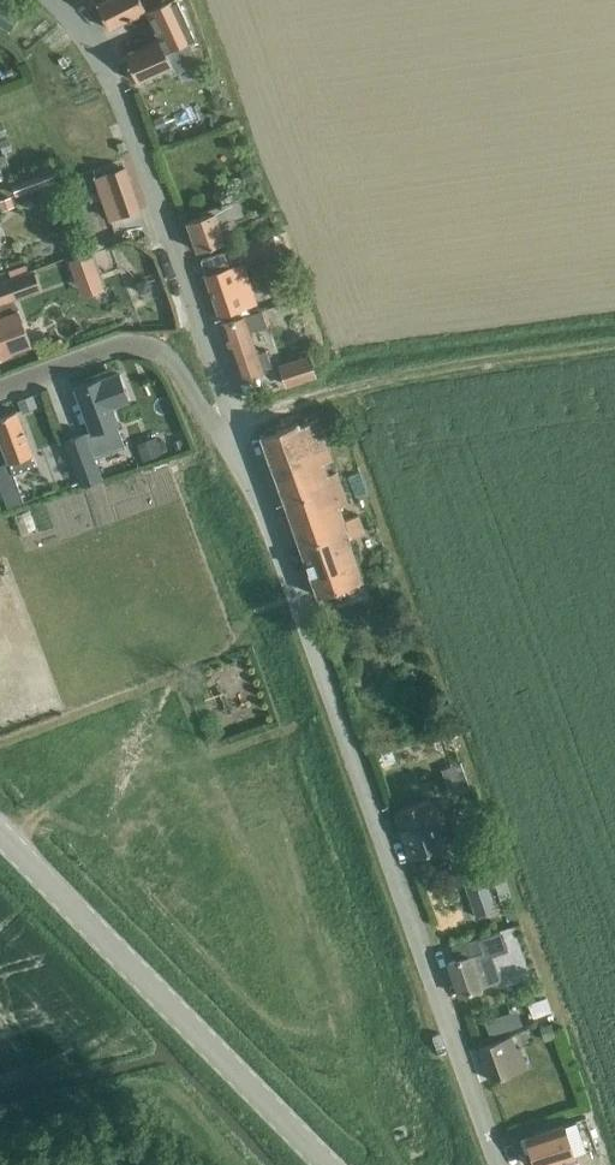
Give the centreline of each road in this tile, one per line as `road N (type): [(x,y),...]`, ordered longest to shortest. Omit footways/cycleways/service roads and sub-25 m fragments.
road 1 (residential): [(500,1164),(238,425)]
road 2 (residential): [(238,425),(113,79),(50,0)]
road 3 (secondary): [(324,1164),(0,832)]
road 4 (track): [(238,425),(309,396),(368,384),(614,355)]
road 5 (residential): [(0,391),(117,345),(145,343),(169,357),(208,421),(238,425)]

